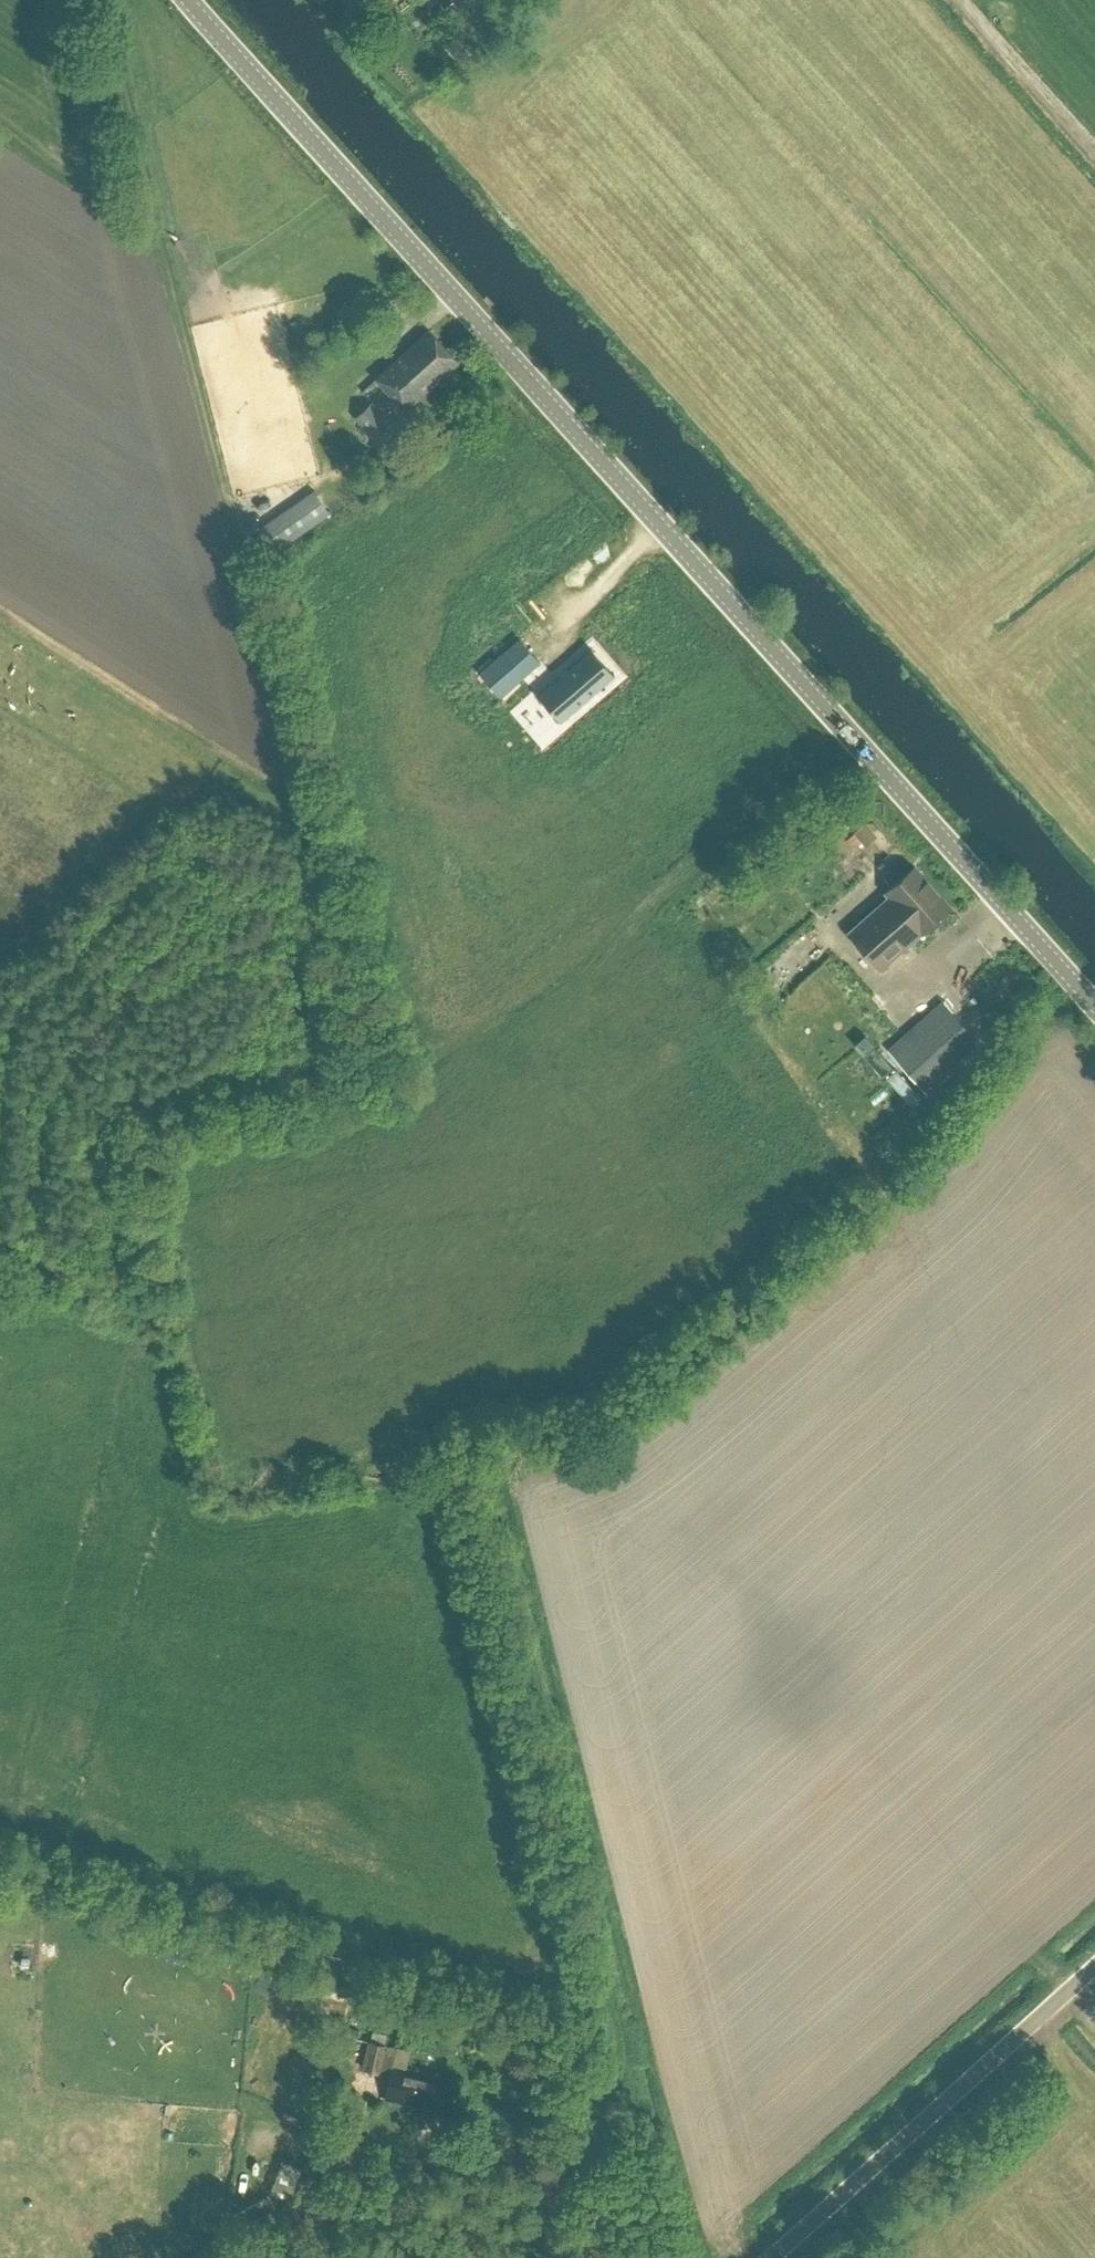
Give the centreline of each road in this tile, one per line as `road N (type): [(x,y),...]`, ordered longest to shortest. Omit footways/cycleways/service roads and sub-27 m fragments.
road 1 (tertiary): [(1094,1006),(187,0)]
road 2 (unclassified): [(766,2257),(1094,1963)]
road 3 (track): [(479,2156),(515,2160),(551,2179),(550,2257)]

